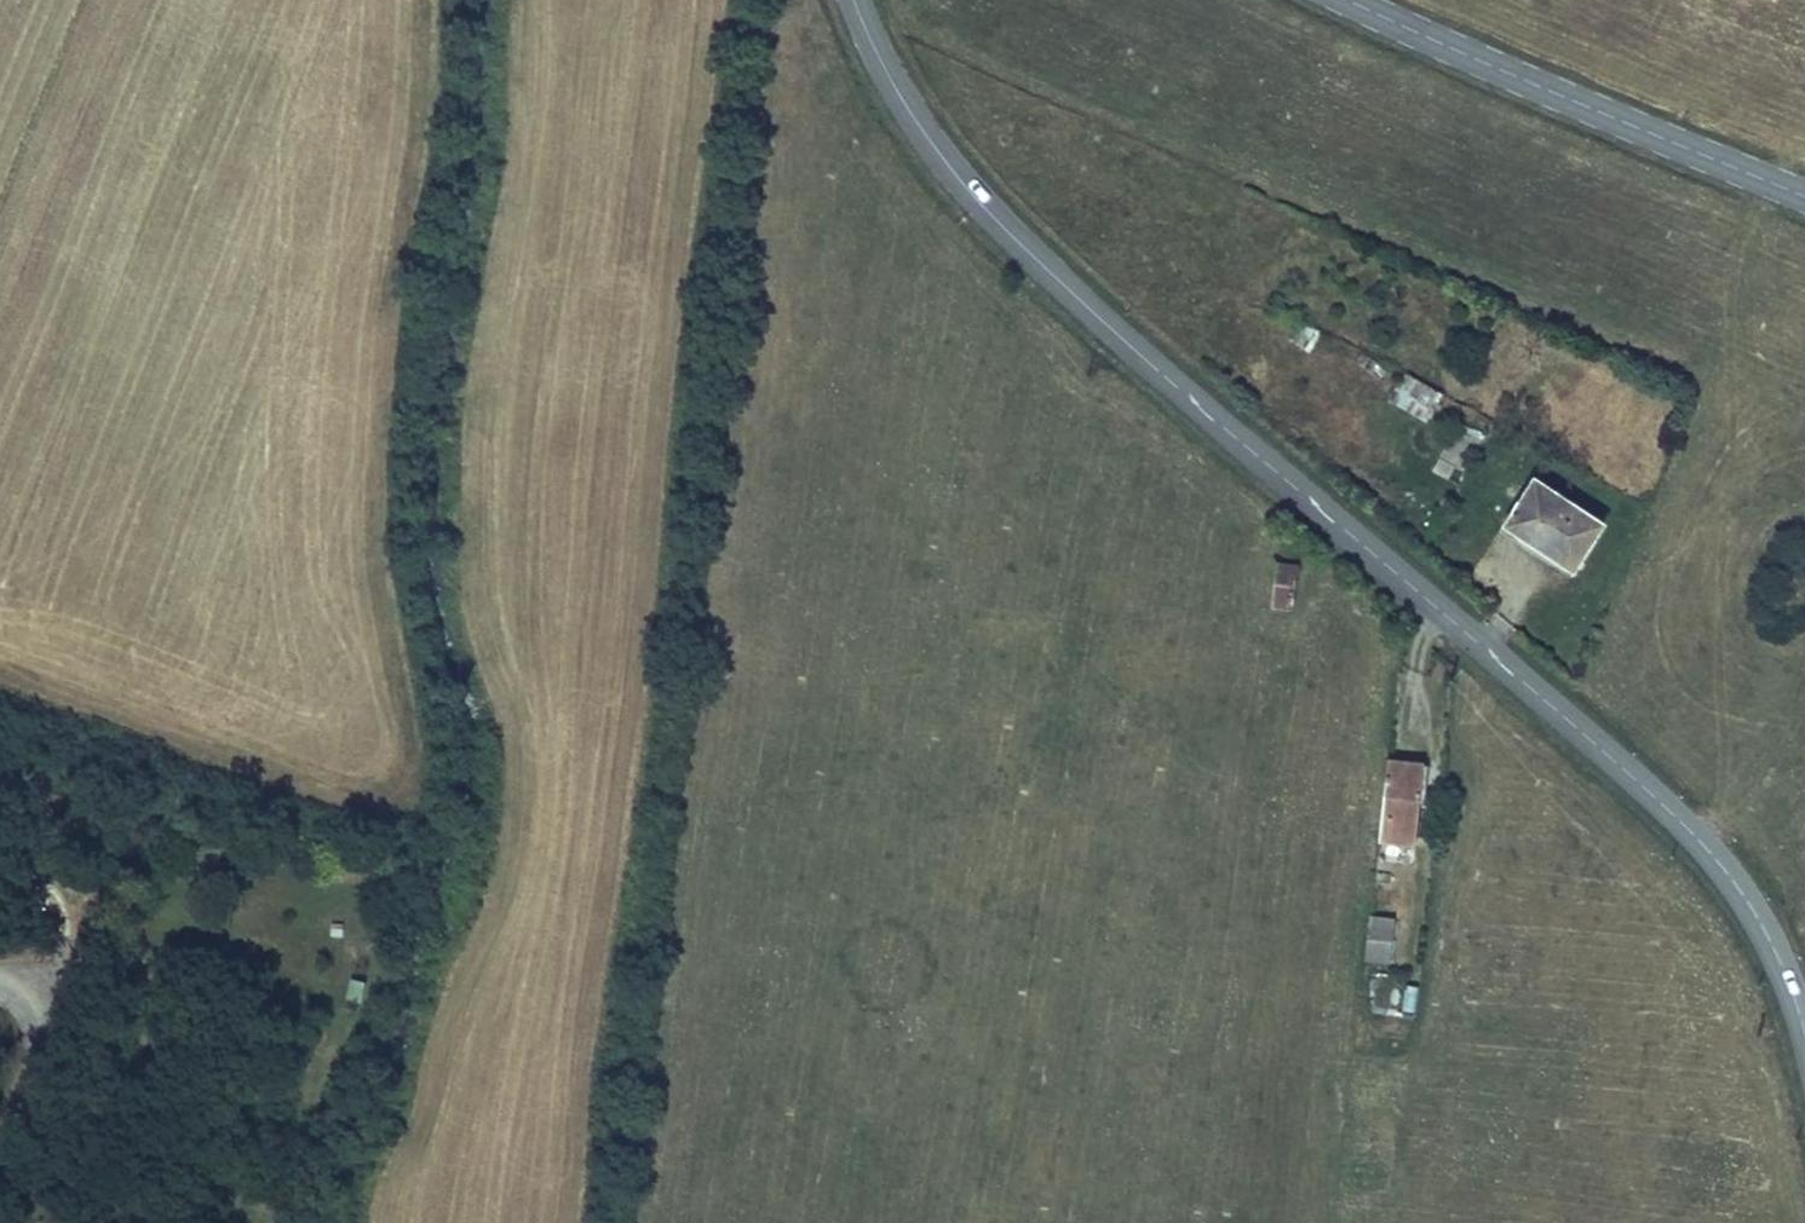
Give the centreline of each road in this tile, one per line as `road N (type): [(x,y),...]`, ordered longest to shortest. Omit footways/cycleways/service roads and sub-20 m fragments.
road 1 (tertiary): [(857,0),(921,127),(1012,236),(1709,848),(1767,934),(1804,1032)]
road 2 (secondary): [(1348,0),(1804,195)]
road 3 (unclassified): [(0,976),(35,986),(54,1027),(0,1138)]

